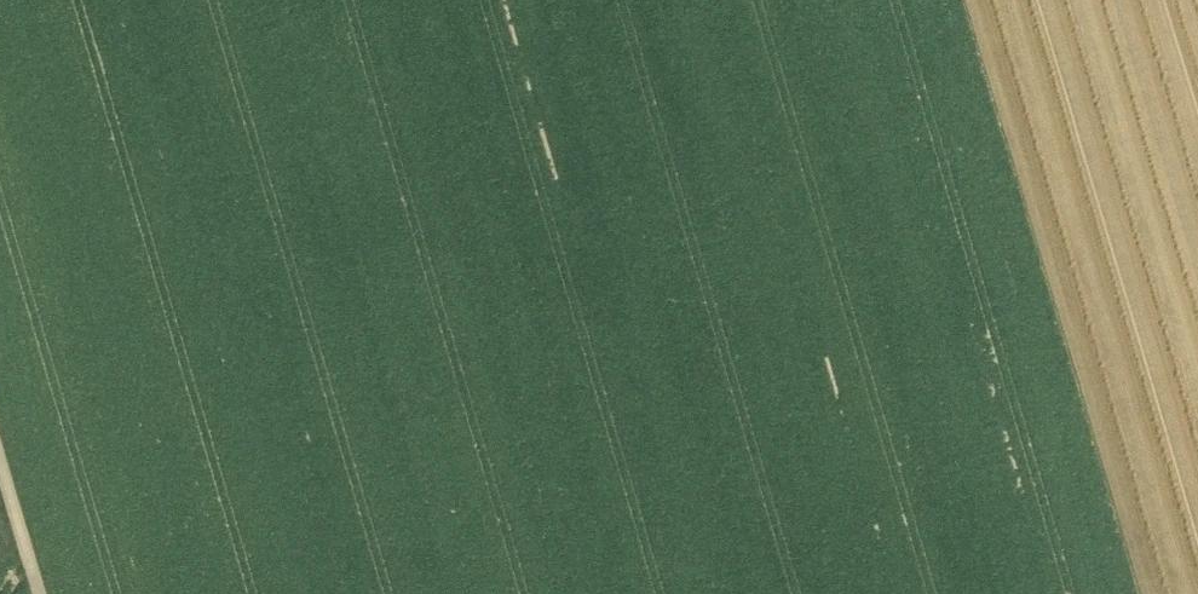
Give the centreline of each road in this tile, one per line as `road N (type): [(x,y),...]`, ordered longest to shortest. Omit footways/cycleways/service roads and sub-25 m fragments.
road 1 (track): [(0,459),(40,593)]

